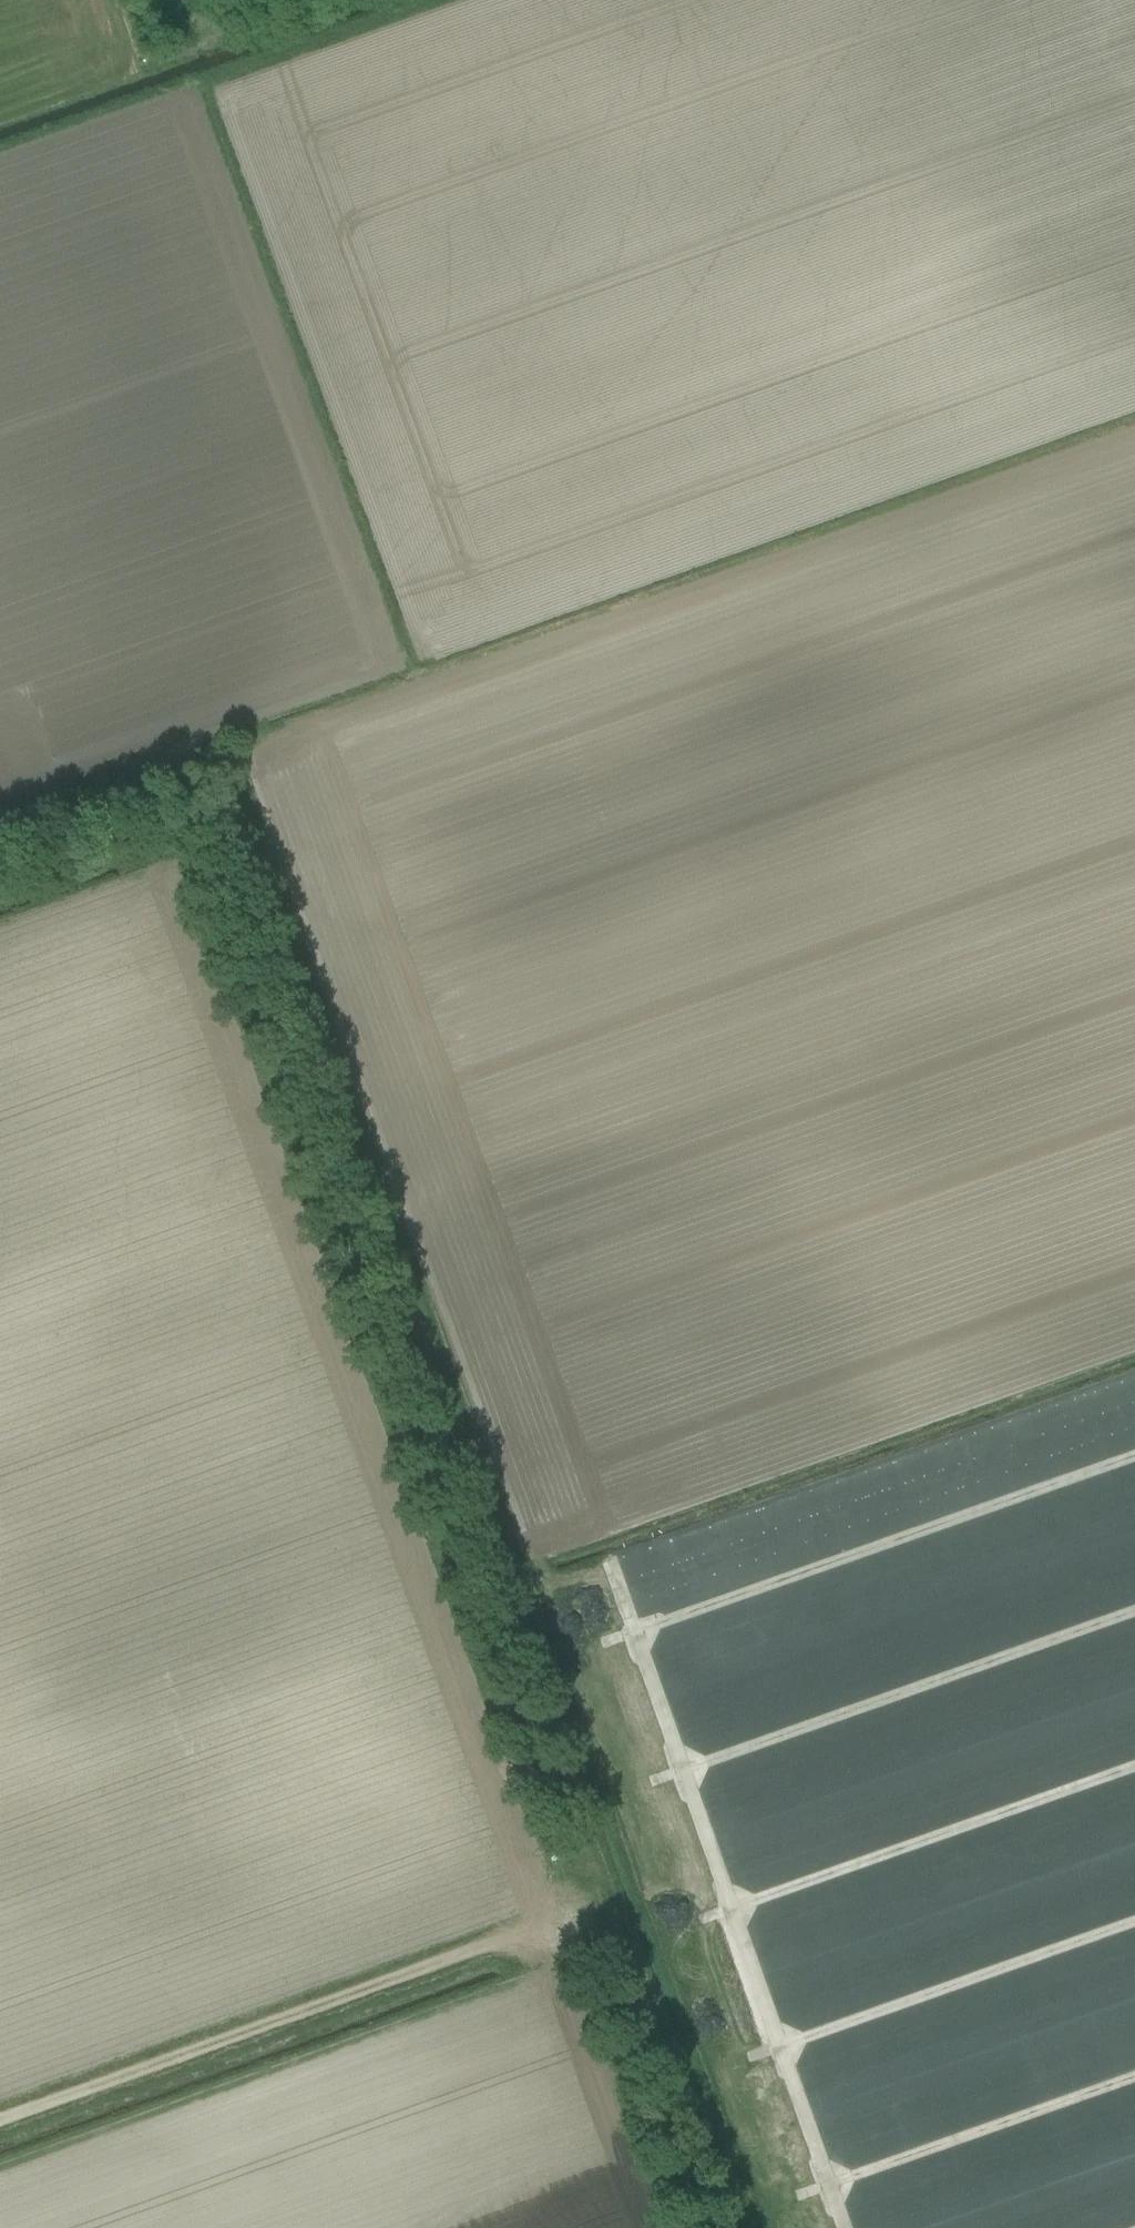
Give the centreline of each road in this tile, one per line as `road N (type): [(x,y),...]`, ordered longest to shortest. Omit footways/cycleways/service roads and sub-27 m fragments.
road 1 (track): [(0,2126),(529,1937)]

